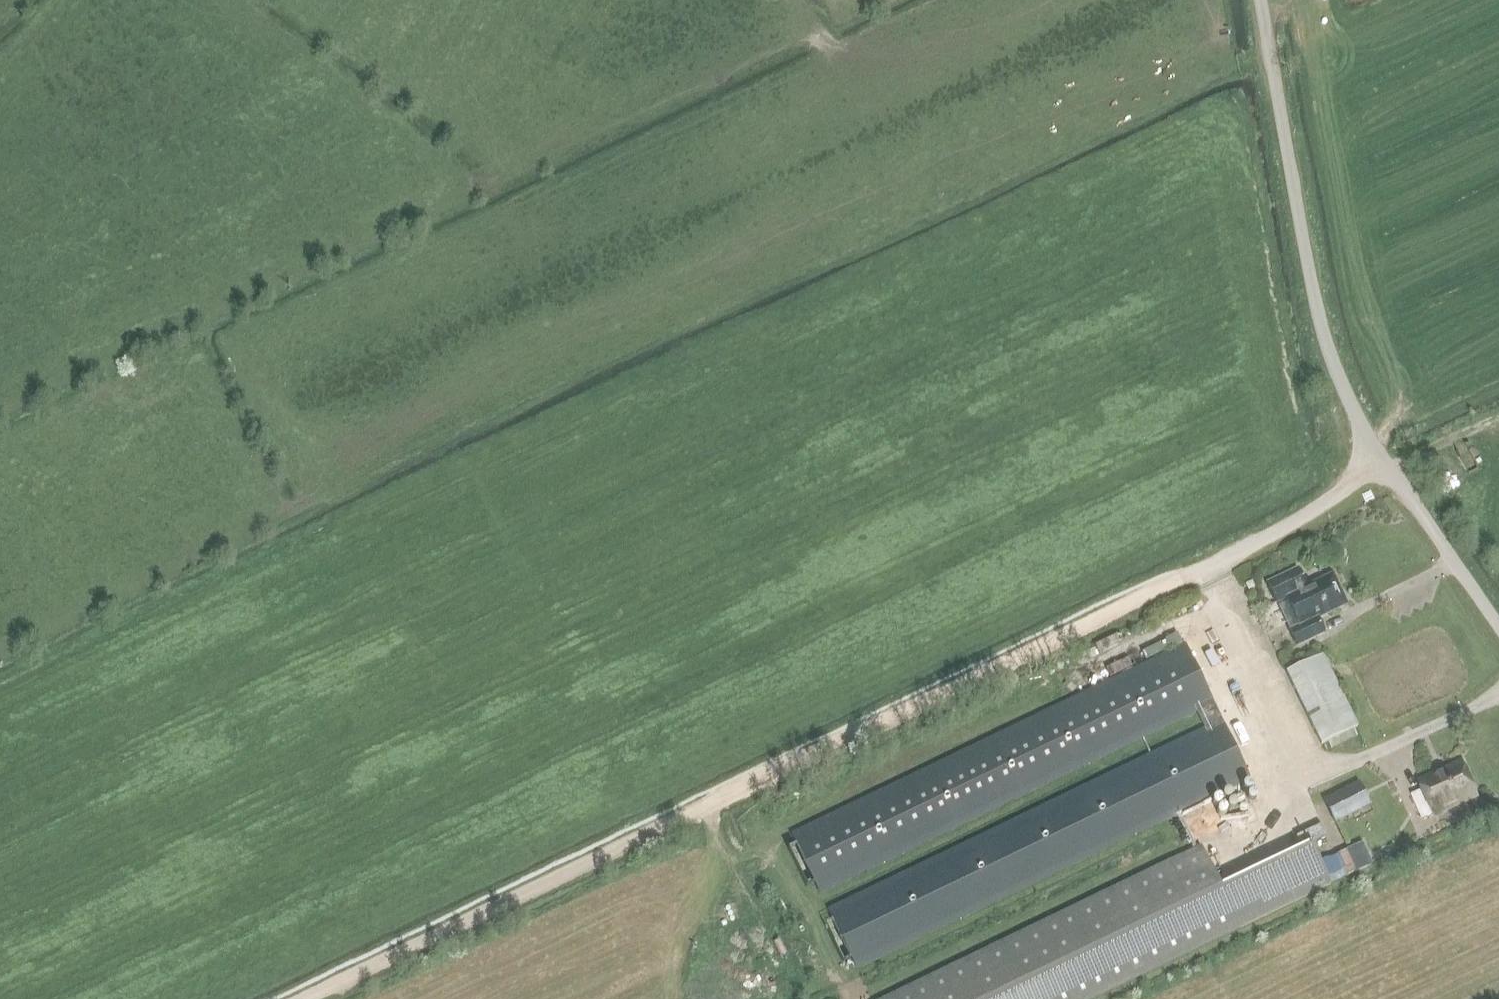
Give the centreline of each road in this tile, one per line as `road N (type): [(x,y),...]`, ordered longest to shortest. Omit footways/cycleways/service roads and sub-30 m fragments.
road 1 (track): [(311,998),(1200,573)]
road 2 (unclassified): [(1382,462),(1328,352),(1261,0)]
road 3 (unclassified): [(1200,573),(1382,462)]
road 4 (unclassified): [(1498,627),(1382,462)]

